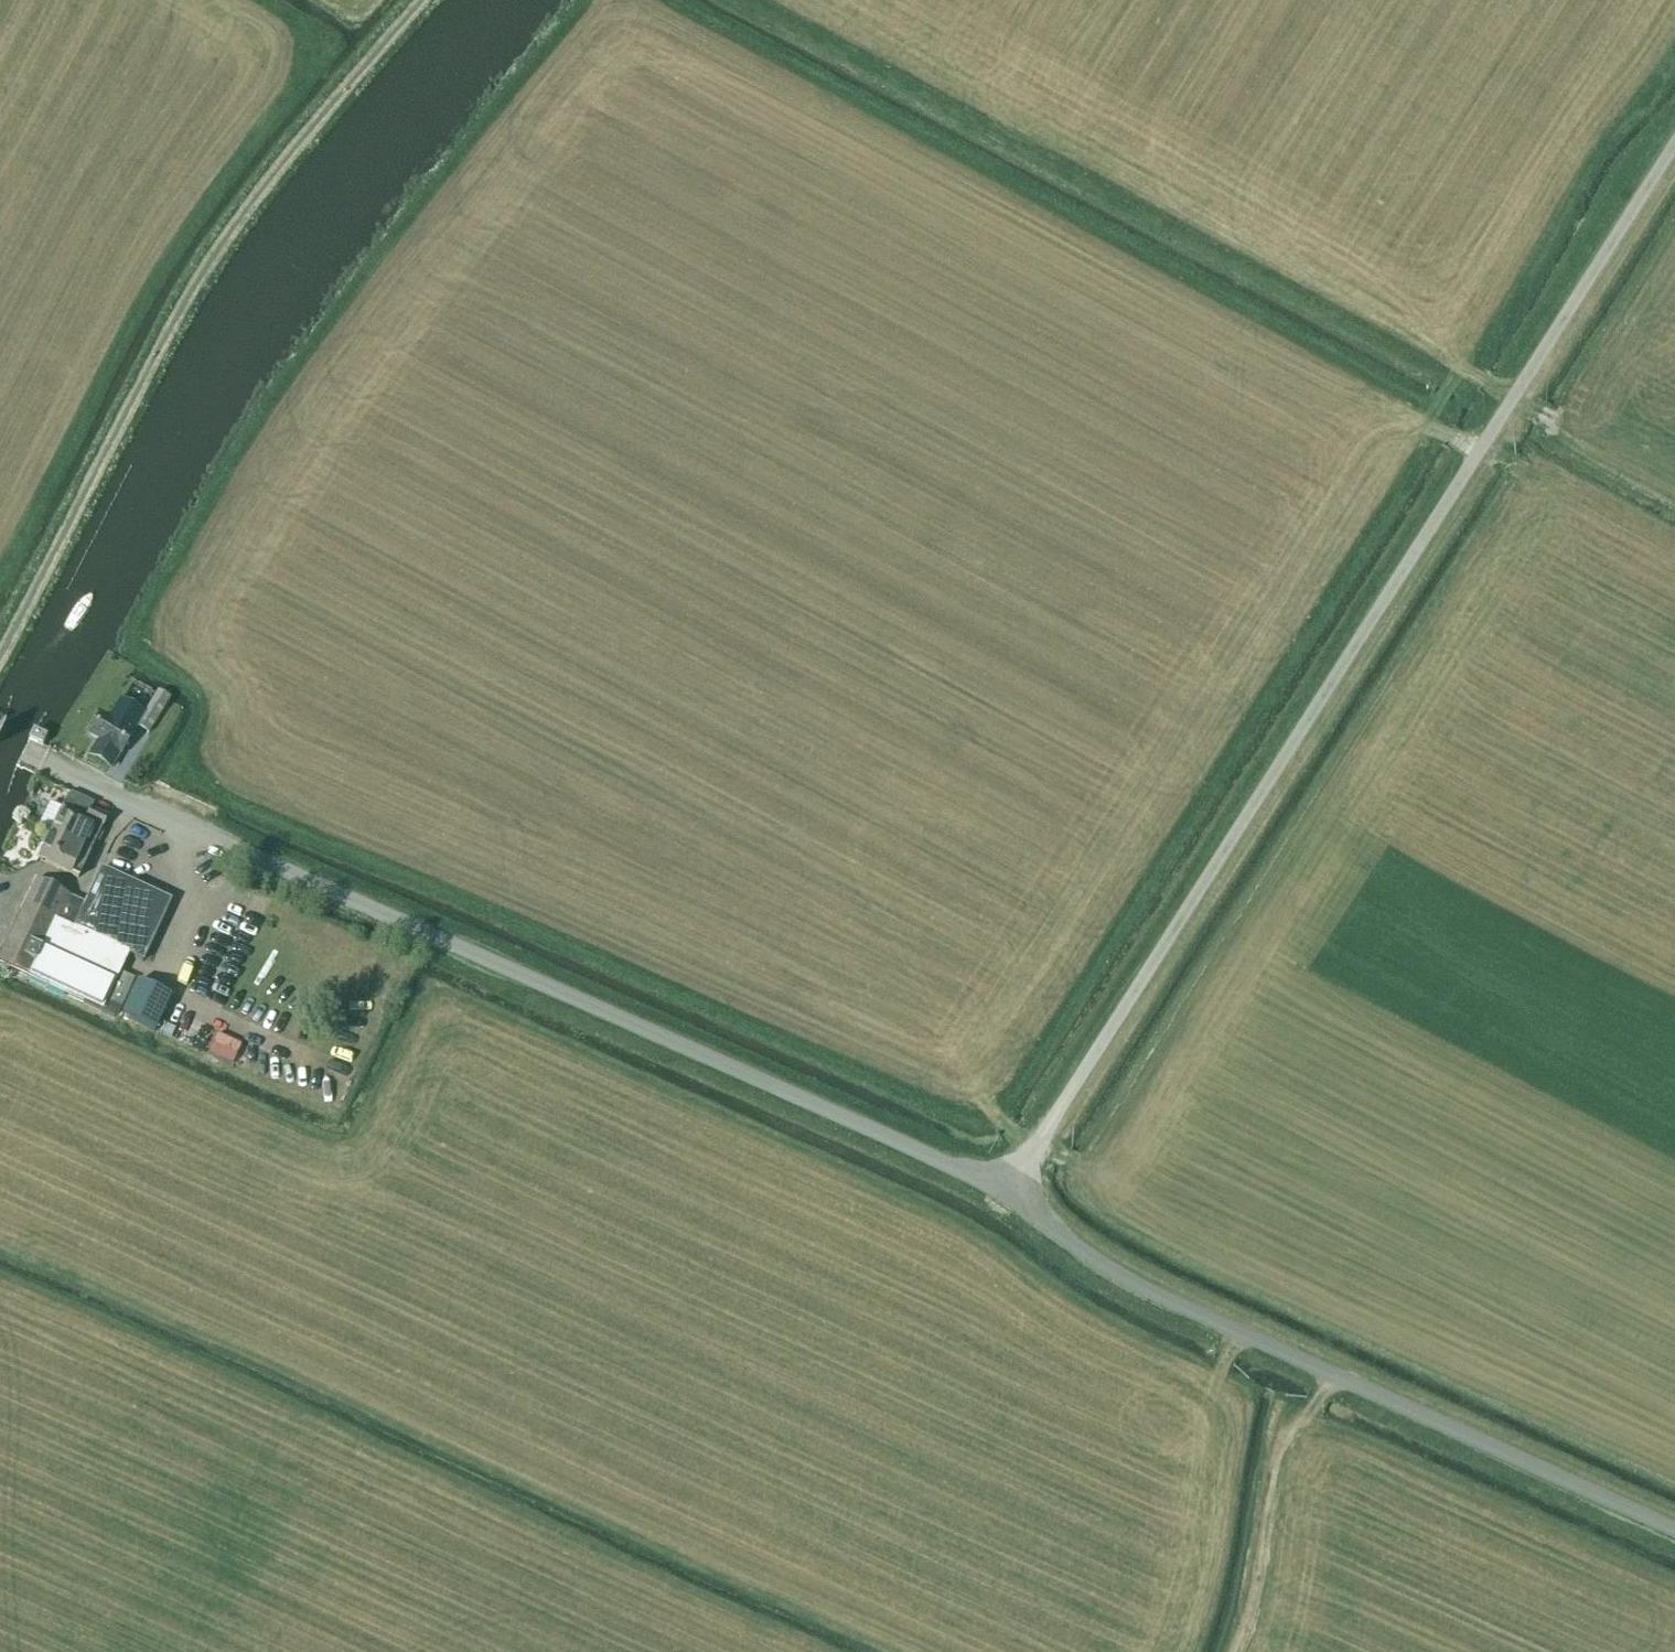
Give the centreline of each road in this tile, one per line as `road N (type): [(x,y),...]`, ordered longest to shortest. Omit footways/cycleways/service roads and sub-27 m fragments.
road 1 (unclassified): [(1674,1531),(1133,1283),(974,1179),(0,741)]

